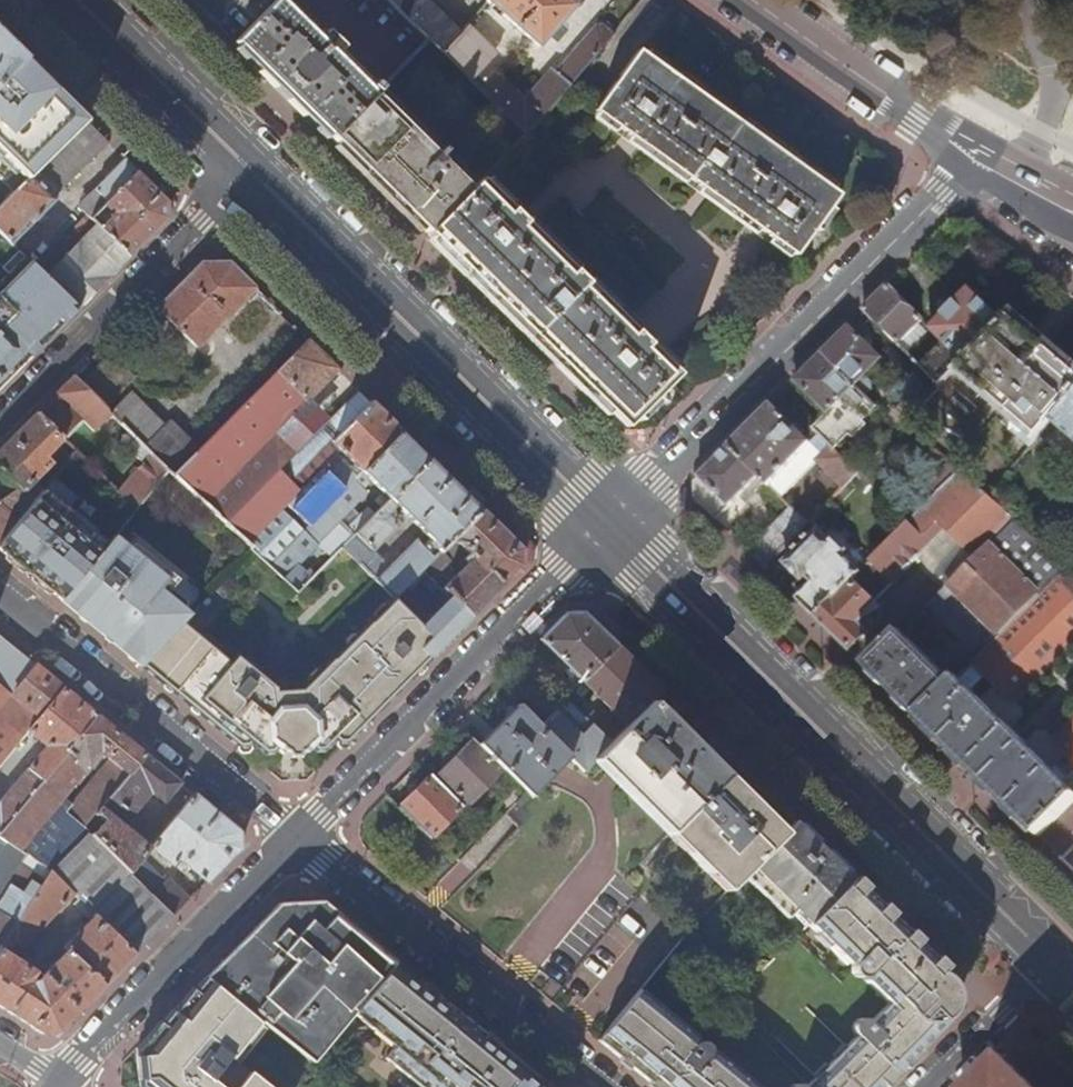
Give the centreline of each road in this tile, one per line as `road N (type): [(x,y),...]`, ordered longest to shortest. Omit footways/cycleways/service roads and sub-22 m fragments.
road 1 (primary): [(605,519),(1052,960)]
road 2 (residential): [(980,152),(605,519)]
road 3 (primary): [(246,165),(605,519)]
road 4 (residential): [(605,519),(300,836)]
road 5 (residential): [(300,836),(596,1086)]
road 6 (residential): [(0,592),(300,836)]
road 7 (residential): [(246,165),(0,417)]
road 8 (residential): [(300,836),(56,1081)]
road 9 (tertiary): [(980,152),(755,0)]
road 10 (primary): [(79,0),(246,165)]
road 11 (residential): [(927,1086),(1052,960)]

